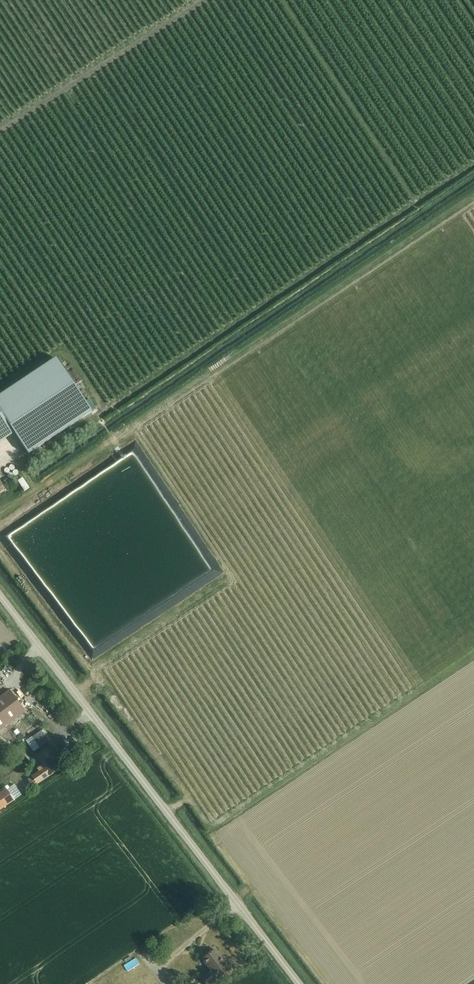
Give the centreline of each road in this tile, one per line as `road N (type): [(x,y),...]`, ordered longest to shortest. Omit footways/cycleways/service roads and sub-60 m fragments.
road 1 (unclassified): [(301,983),(0,591)]

